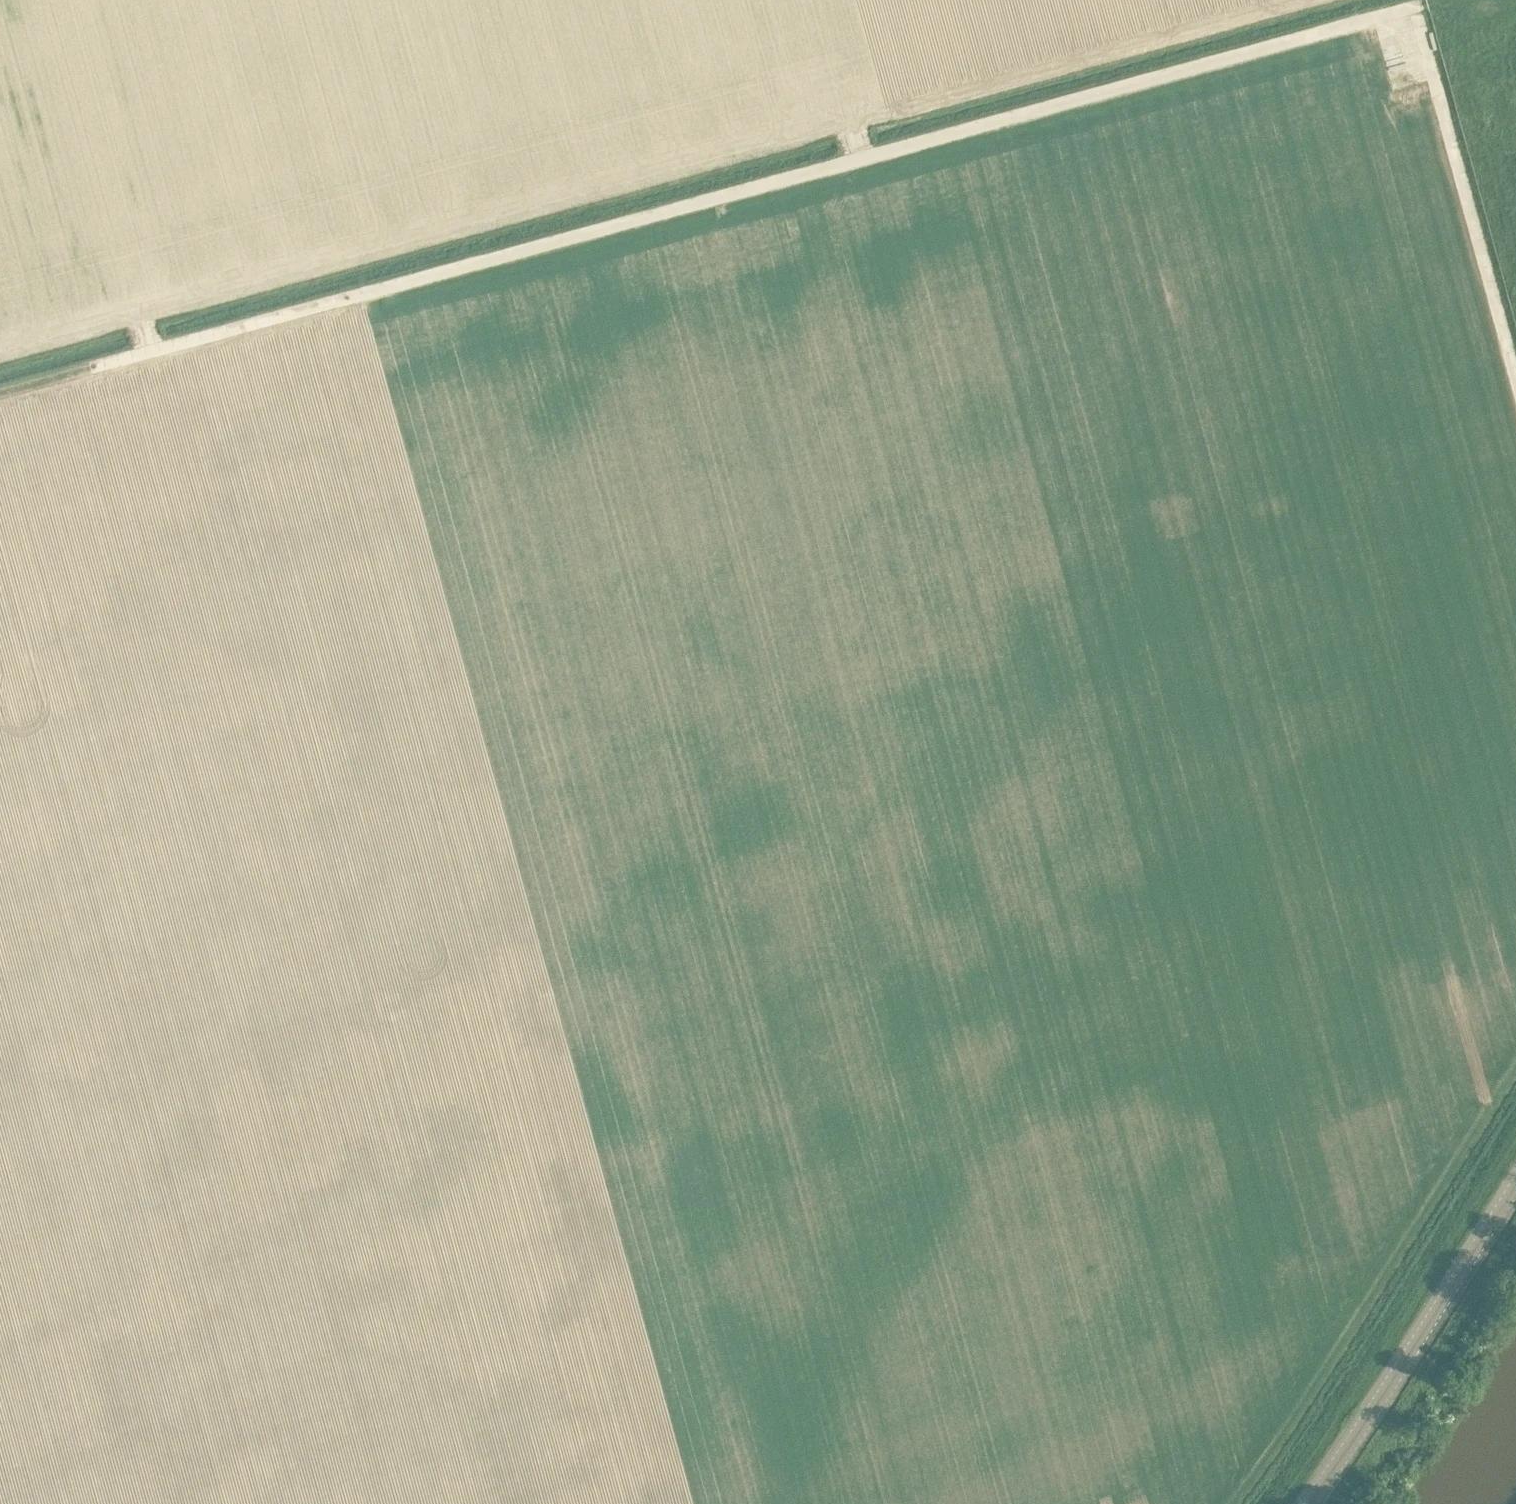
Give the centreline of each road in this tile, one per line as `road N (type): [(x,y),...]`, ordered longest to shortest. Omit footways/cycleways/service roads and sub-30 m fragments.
road 1 (tertiary): [(1304,1503),(1515,1177)]

